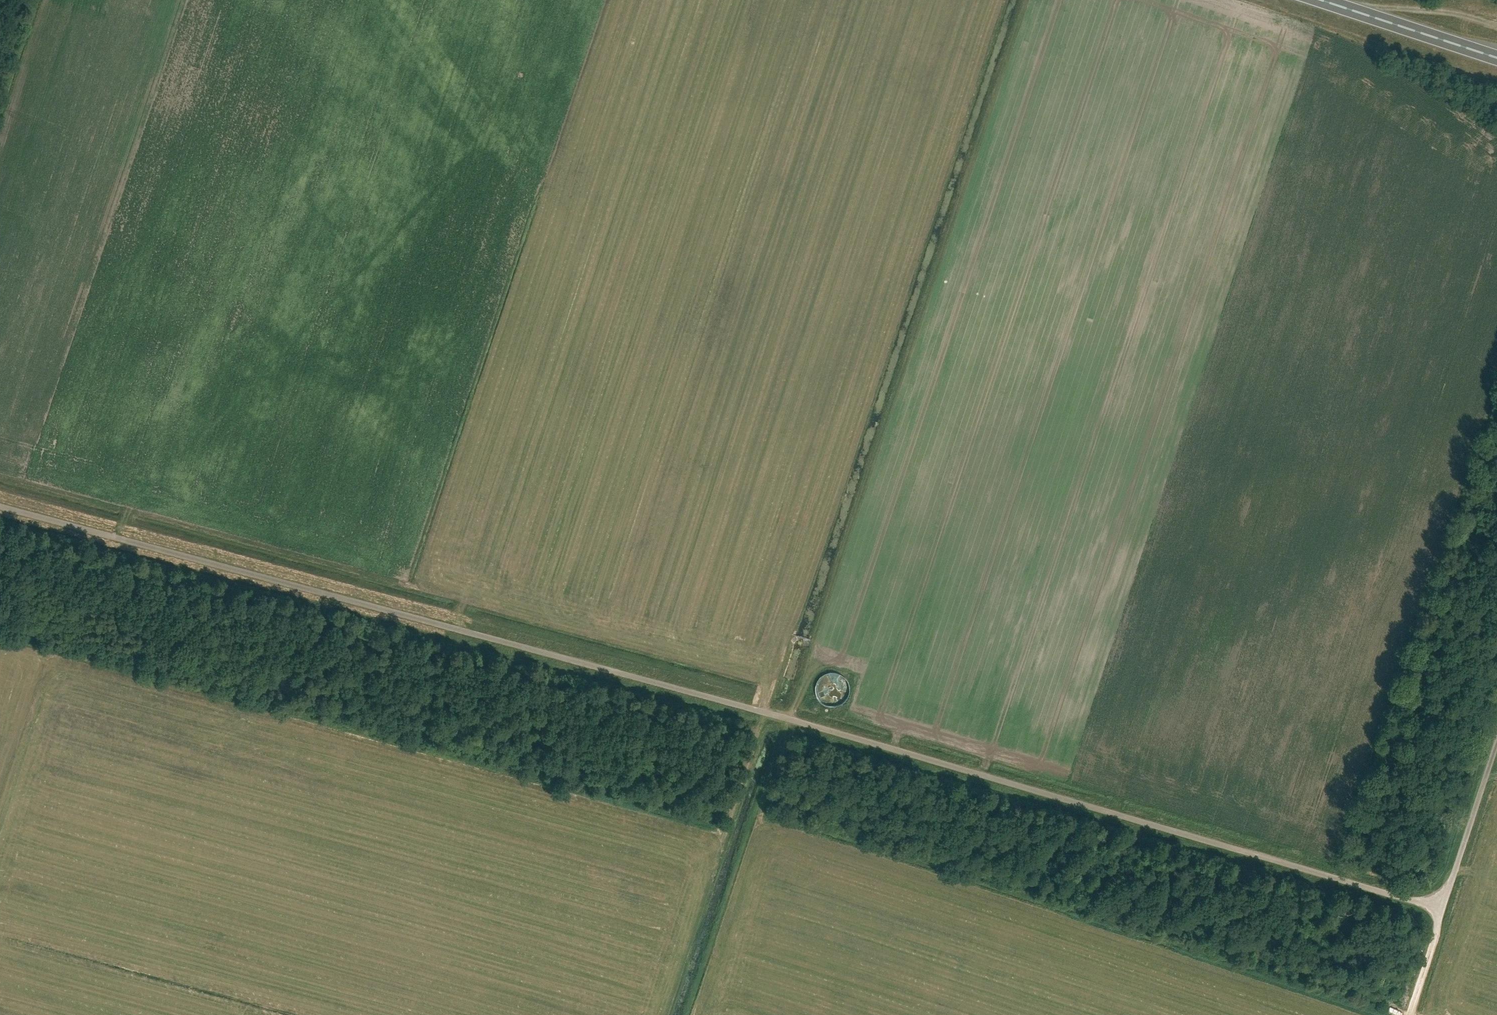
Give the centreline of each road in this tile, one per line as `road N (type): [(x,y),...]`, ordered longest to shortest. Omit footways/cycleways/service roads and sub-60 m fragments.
road 1 (unclassified): [(0,507),(1443,908),(1496,746)]
road 2 (trunk): [(1496,58),(1320,0)]

